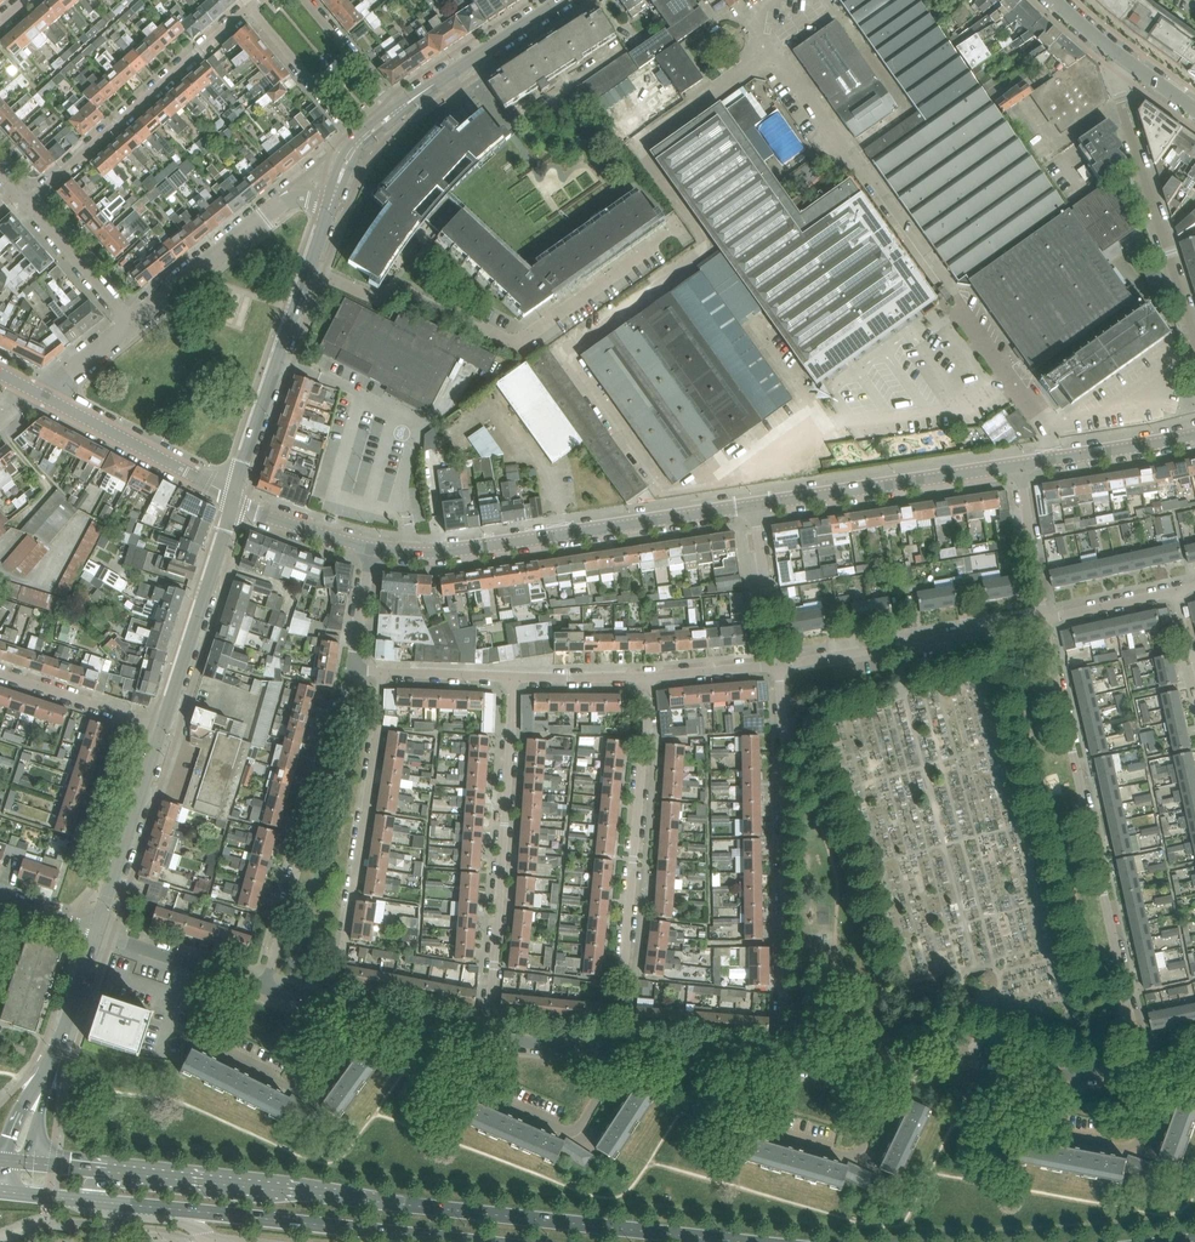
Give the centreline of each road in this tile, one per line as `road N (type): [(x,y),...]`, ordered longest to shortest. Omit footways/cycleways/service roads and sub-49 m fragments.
road 1 (secondary): [(731,1241),(126,1174)]
road 2 (residential): [(1045,620),(1140,1069)]
road 3 (residential): [(673,229),(518,341),(409,289),(376,298),(310,267)]
road 4 (residential): [(779,1062),(784,736),(776,666)]
road 5 (tertiary): [(373,549),(468,551),(754,506)]
road 6 (residential): [(646,678),(648,747),(623,1050)]
road 7 (residential): [(486,1037),(513,678)]
road 8 (residential): [(380,674),(380,728),(334,1008)]
road 9 (residential): [(265,984),(352,672)]
road 10 (residential): [(25,203),(249,7)]
road 11 (residential): [(1129,63),(1120,79),(1122,100),(1194,332)]
road 12 (secondary): [(181,1211),(454,1241)]
road 13 (residential): [(1045,620),(776,666)]
road 14 (unclassified): [(212,969),(206,1044),(297,1088),(355,1013)]
road 15 (tertiary): [(754,506),(1020,466)]
road 16 (unclassified): [(747,1060),(752,1128),(848,1156),(865,1146),(888,1072)]
road 17 (unclassified): [(472,1035),(477,1091),(569,1131),(584,1123),(623,1050)]
road 18 (tertiary): [(235,500),(310,267)]
road 19 (unclassified): [(130,322),(282,203),(299,196),(331,202)]
road 20 (unclassified): [(1016,1080),(1033,1131),(1132,1148),(1155,1067)]
road 21 (tertiary): [(164,727),(235,500)]
road 22 (tertiary): [(235,500),(39,393)]
road 23 (tertiary): [(97,932),(164,727)]
road 24 (tertiary): [(398,109),(565,0)]
road 25 (tertiary): [(1020,466),(1194,436)]
road 26 (residential): [(0,672),(164,727)]
road 27 (residential): [(249,7),(357,136)]
road 28 (tertiary): [(45,1085),(97,932)]
road 29 (residential): [(776,666),(754,506)]
road 30 (unclassified): [(130,322),(25,203)]
road 31 (residential): [(1020,466),(1045,620)]
road 32 (unclassified): [(0,1235),(39,1222),(147,1230)]
road 33 (tertiary): [(235,500),(257,516),(373,549)]
road 34 (residential): [(398,109),(305,0)]
road 35 (unclassified): [(623,1050),(486,1037)]
road 36 (residential): [(1045,620),(1177,591)]
road 37 (residential): [(380,674),(513,678)]
road 38 (residential): [(513,678),(646,678)]
road 39 (residential): [(646,678),(776,666)]
road 40 (unclassified): [(1016,1080),(888,1072)]
road 41 (residential): [(352,672),(373,549)]
road 42 (unclassified): [(1140,1069),(1016,1080)]
road 43 (unclassified): [(747,1060),(623,1050)]
road 44 (unclassified): [(212,969),(97,932)]

